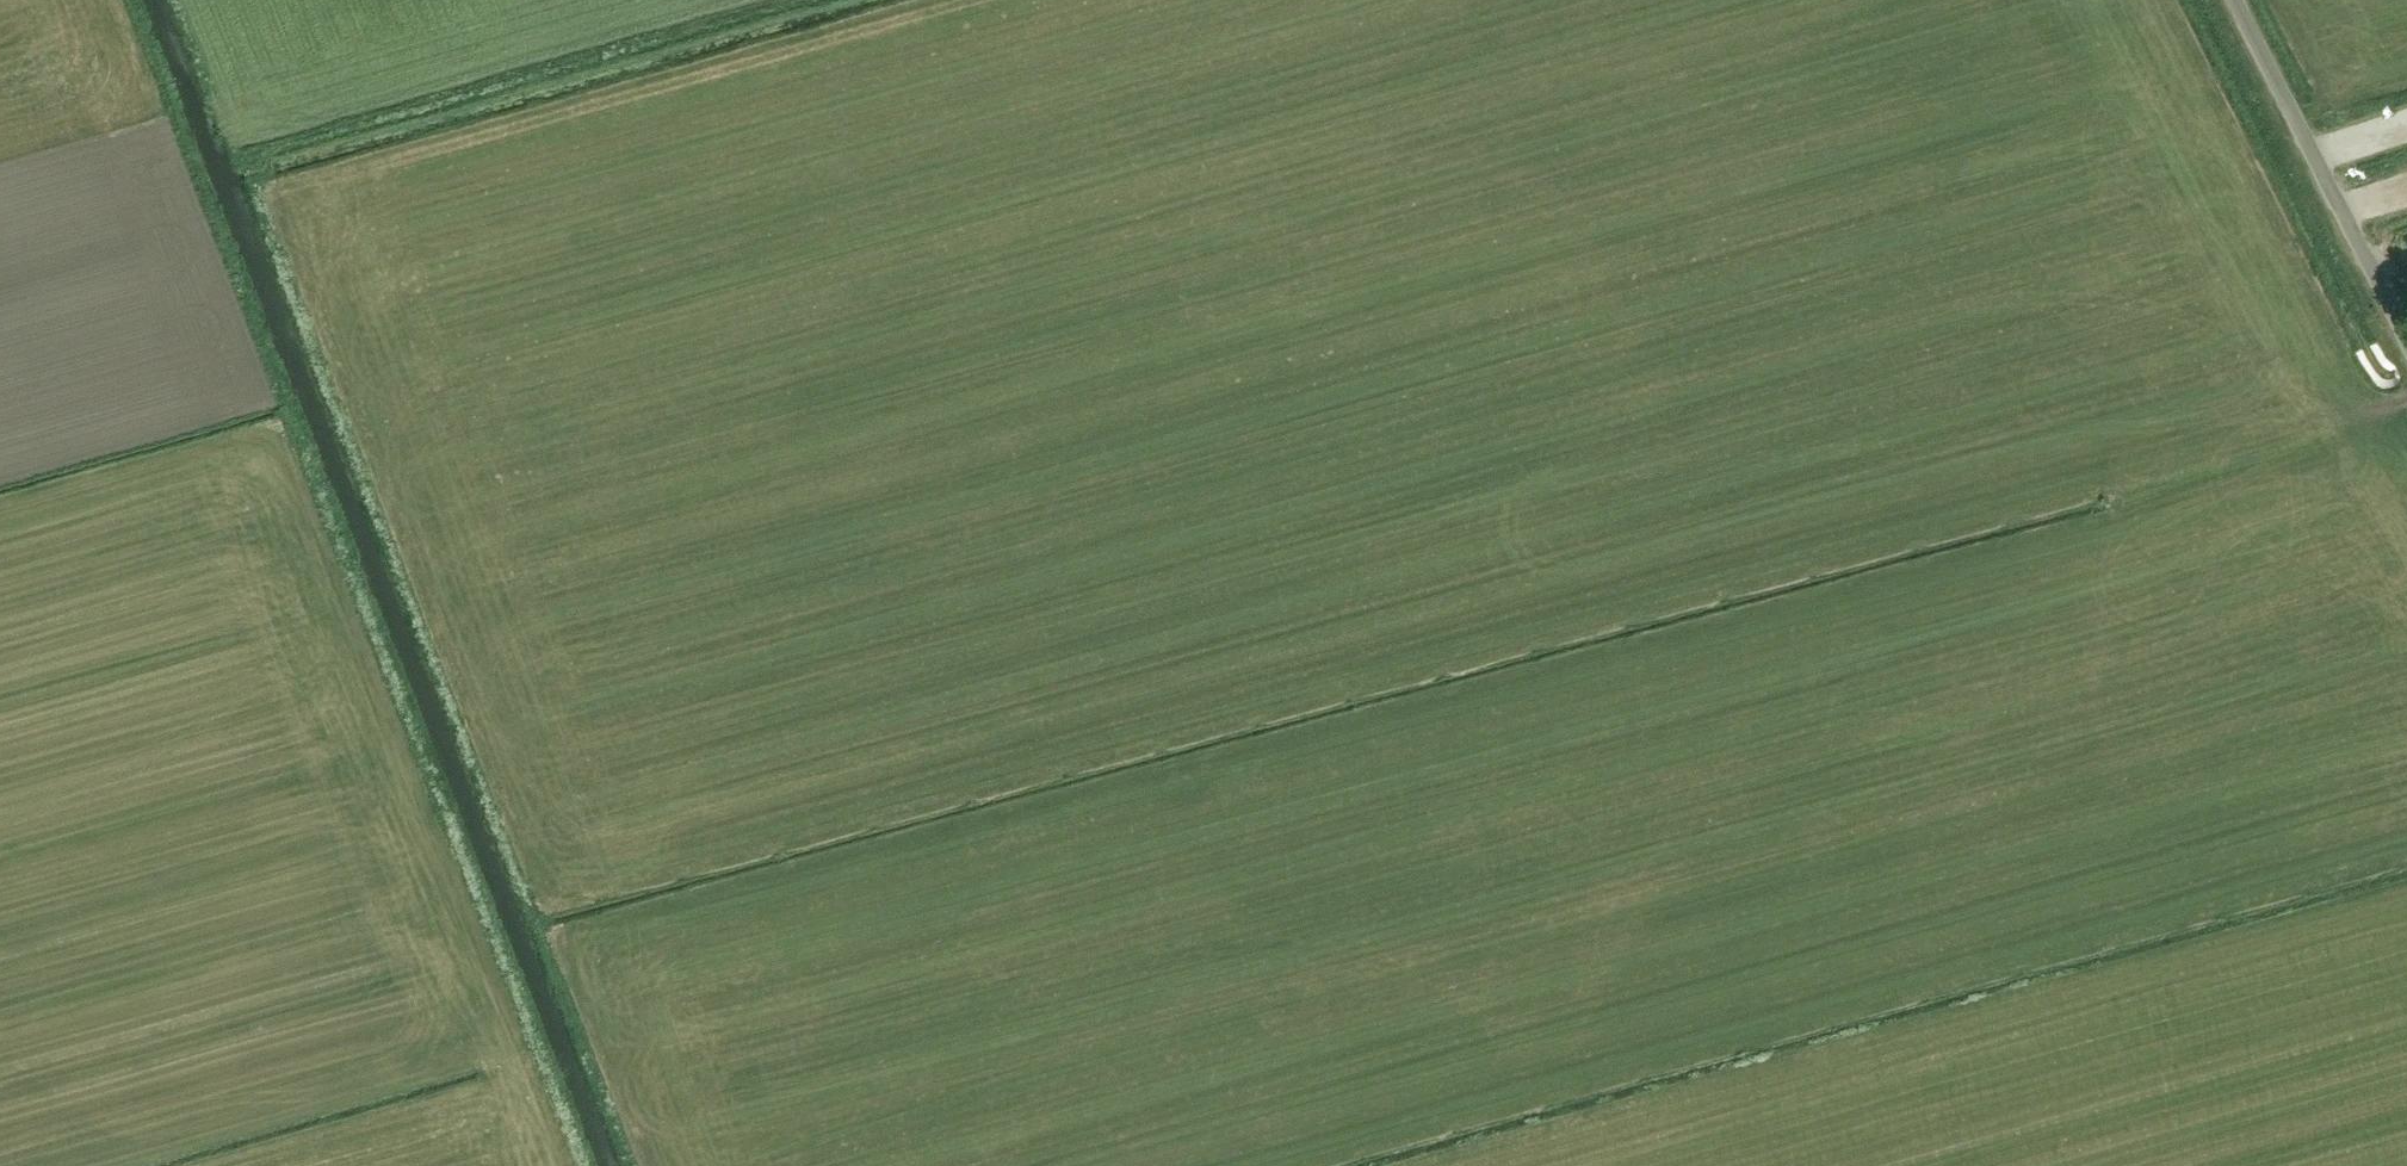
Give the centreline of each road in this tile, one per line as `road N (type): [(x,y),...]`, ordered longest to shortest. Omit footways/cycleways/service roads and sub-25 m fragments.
road 1 (unclassified): [(2406,334),(2235,0)]

